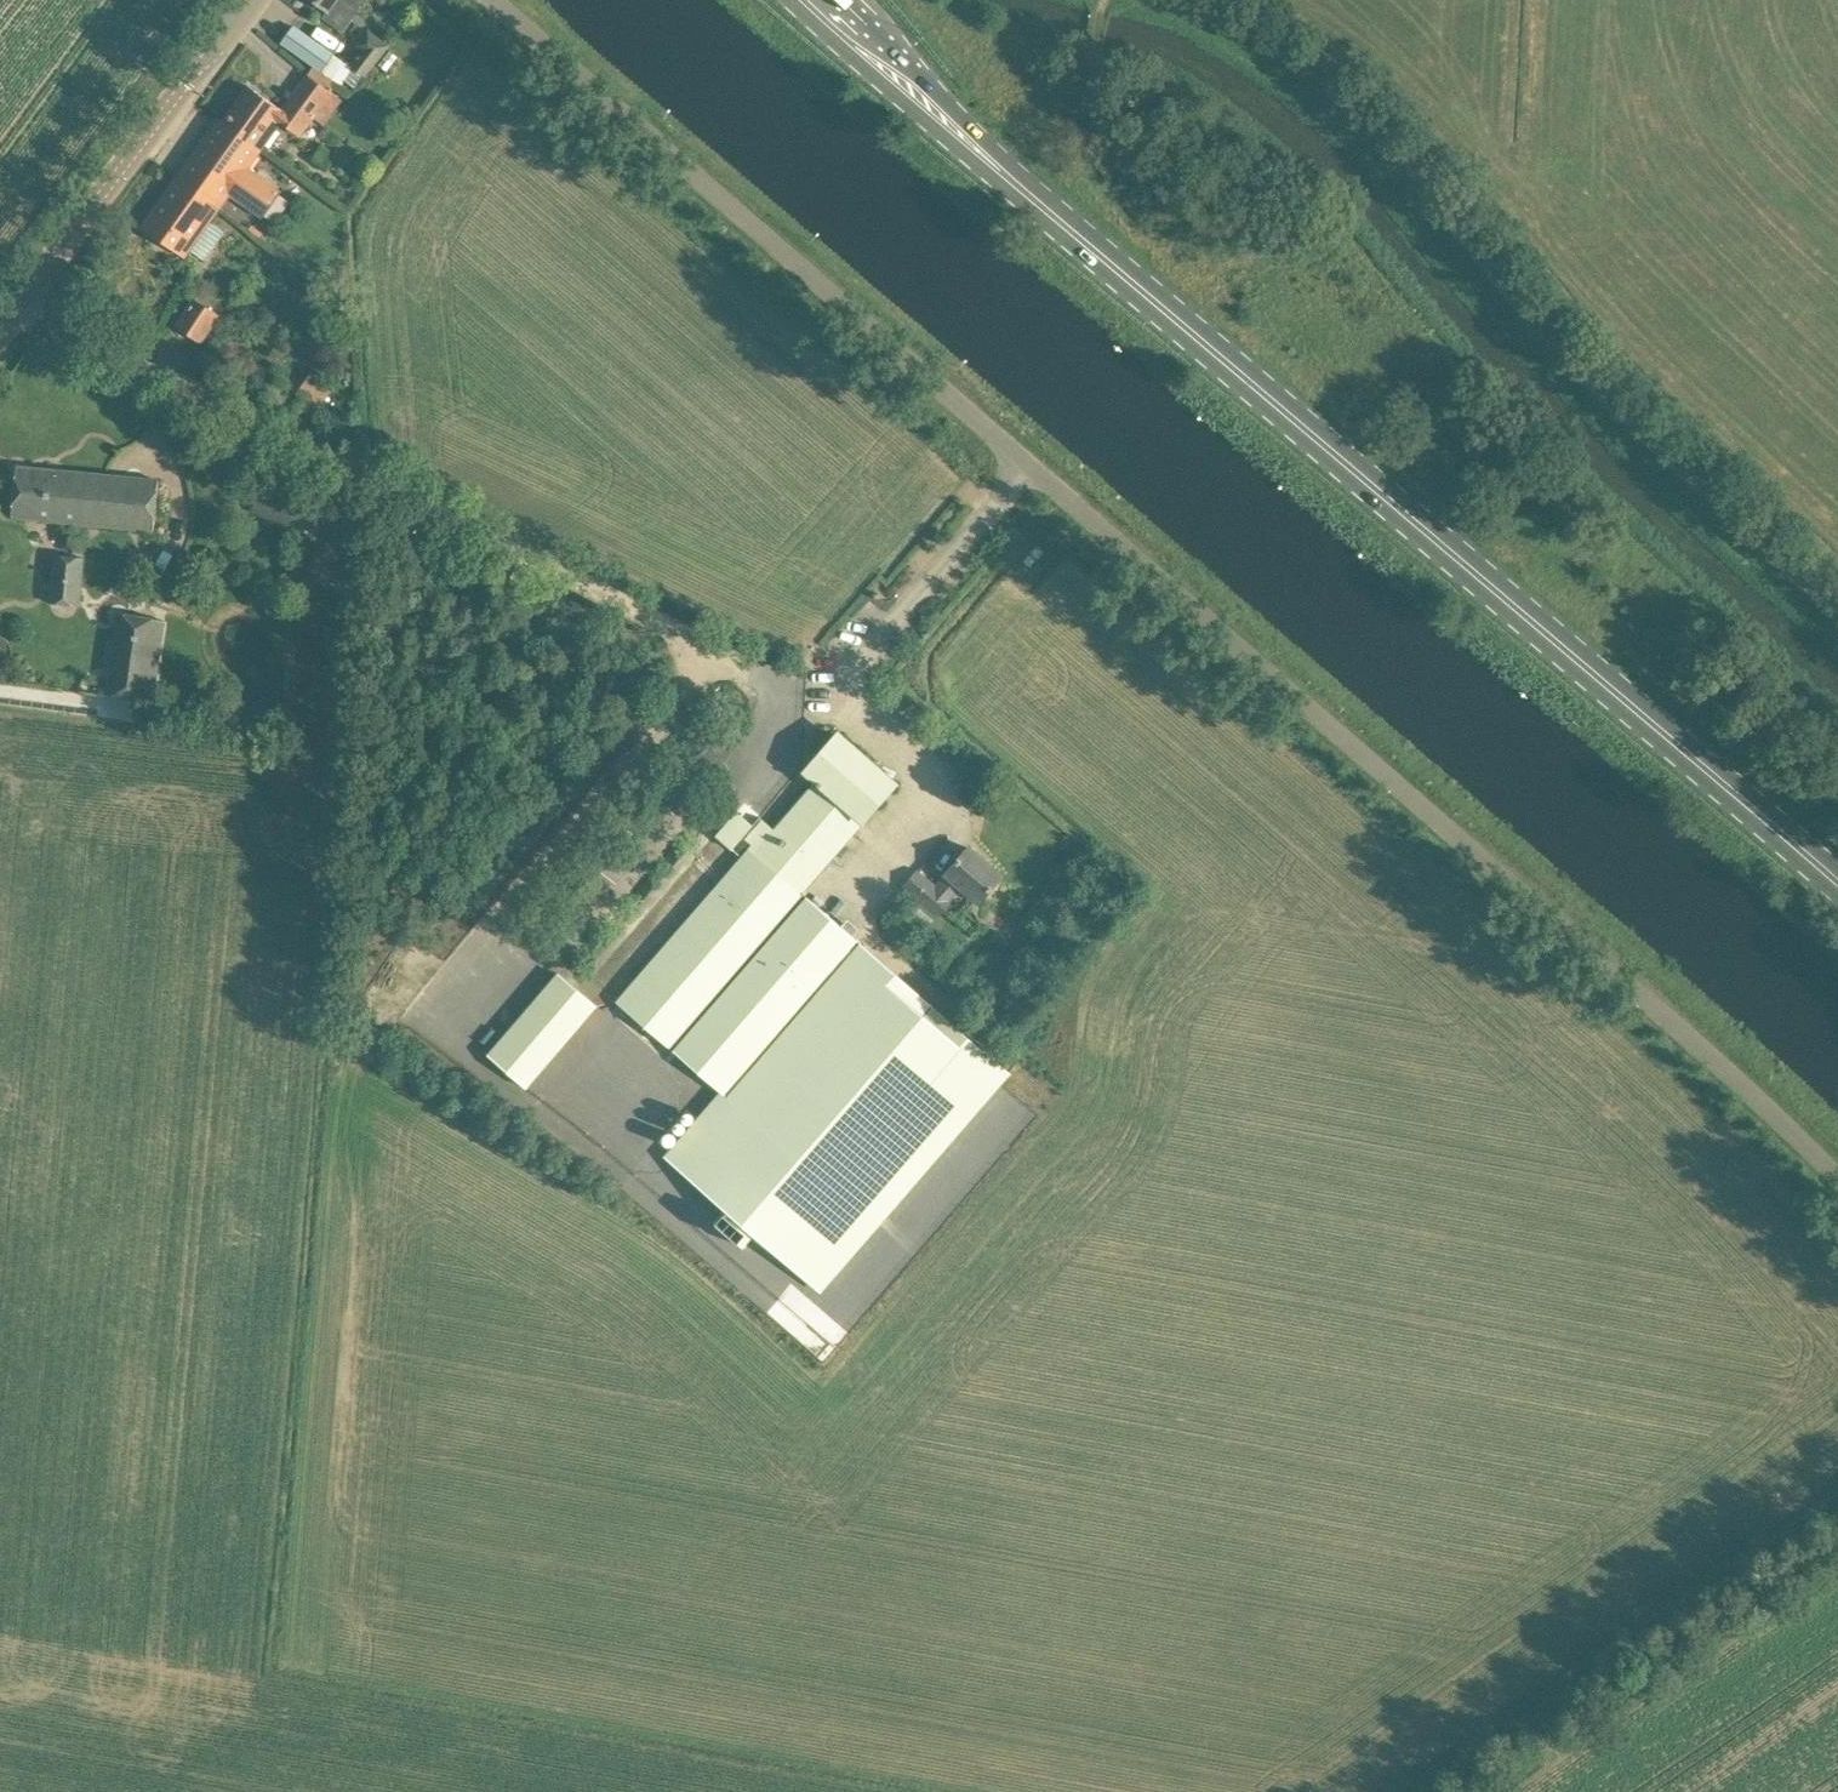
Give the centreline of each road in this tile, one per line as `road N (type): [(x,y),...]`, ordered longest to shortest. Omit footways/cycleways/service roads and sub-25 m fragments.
road 1 (unclassified): [(1837,1188),(1748,1091),(481,0)]
road 2 (primary): [(1837,882),(814,0)]
road 3 (unclassified): [(1837,629),(1598,407),(1308,67),(1218,0)]
road 4 (unclassified): [(652,616),(31,292)]
road 5 (unclassified): [(31,292),(253,0)]

